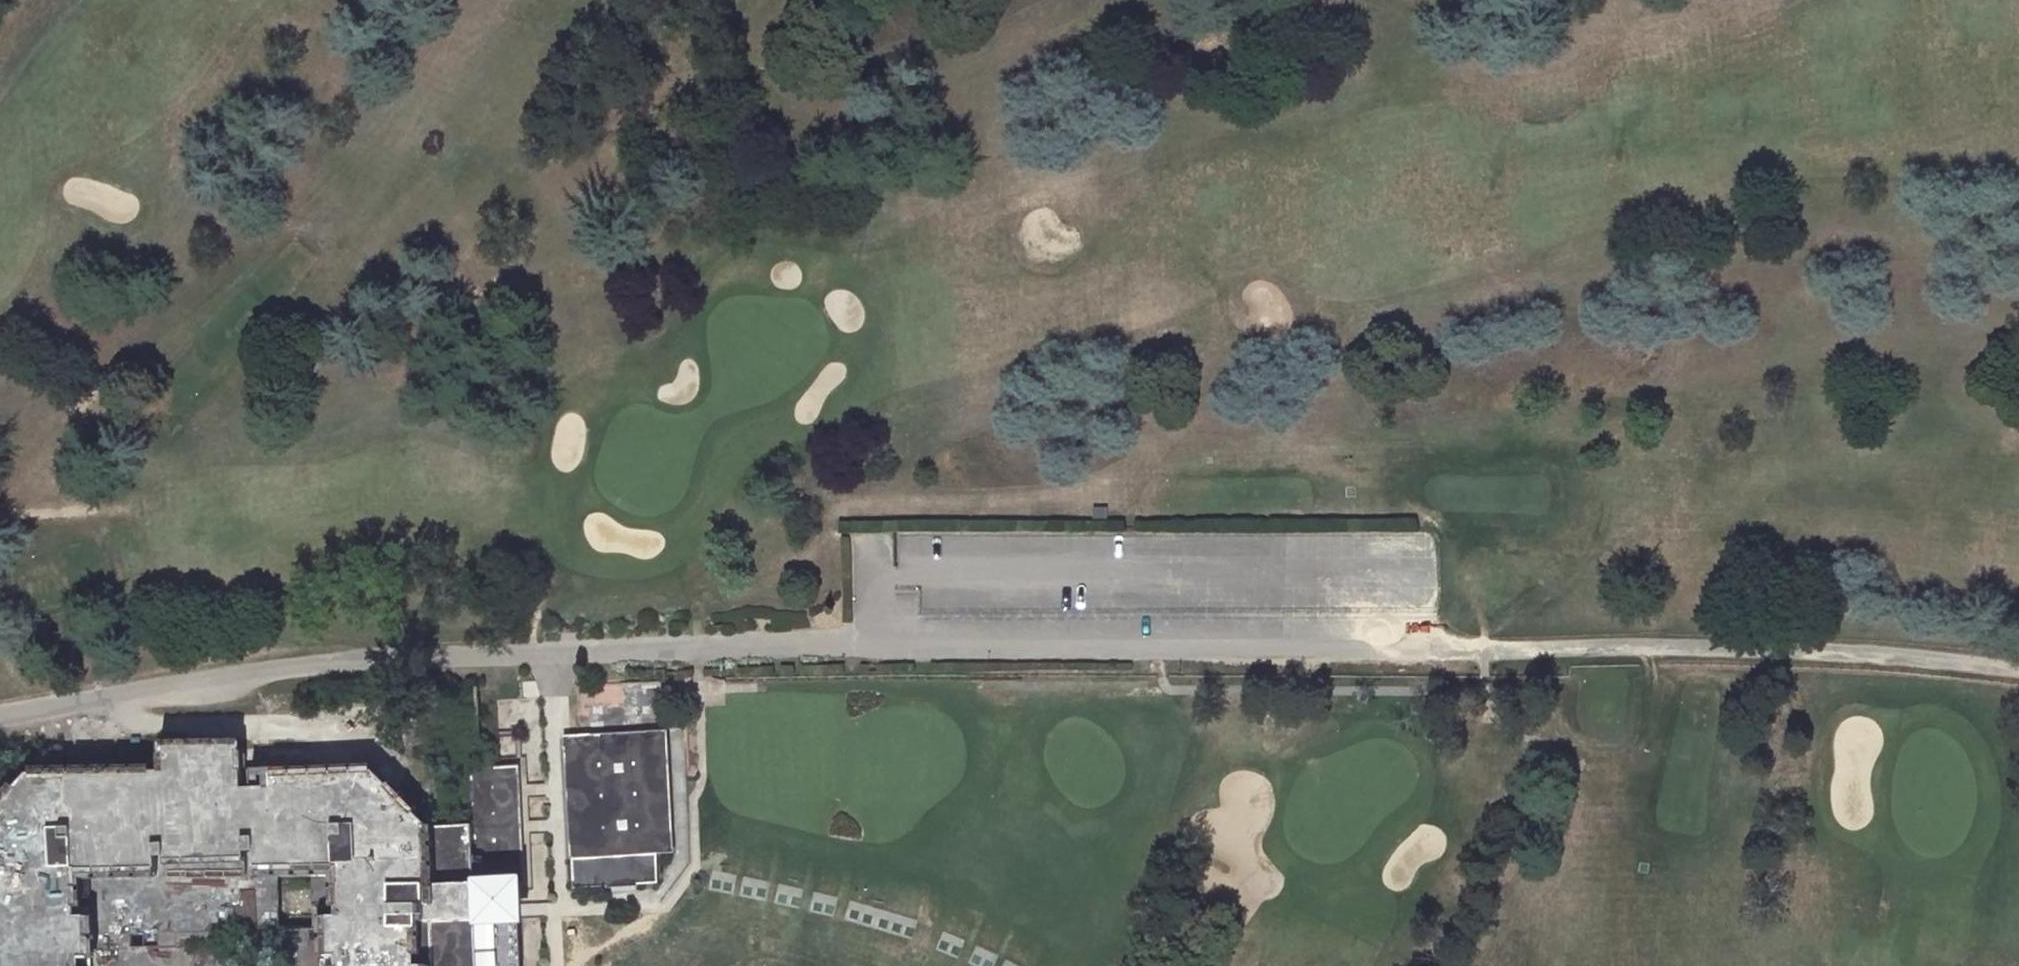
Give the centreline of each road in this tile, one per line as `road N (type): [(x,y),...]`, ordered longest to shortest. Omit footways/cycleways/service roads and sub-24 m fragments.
road 1 (unclassified): [(0,719),(113,695),(436,656),(876,647),(1485,653)]
road 2 (track): [(1485,653),(1754,651),(2018,673)]

